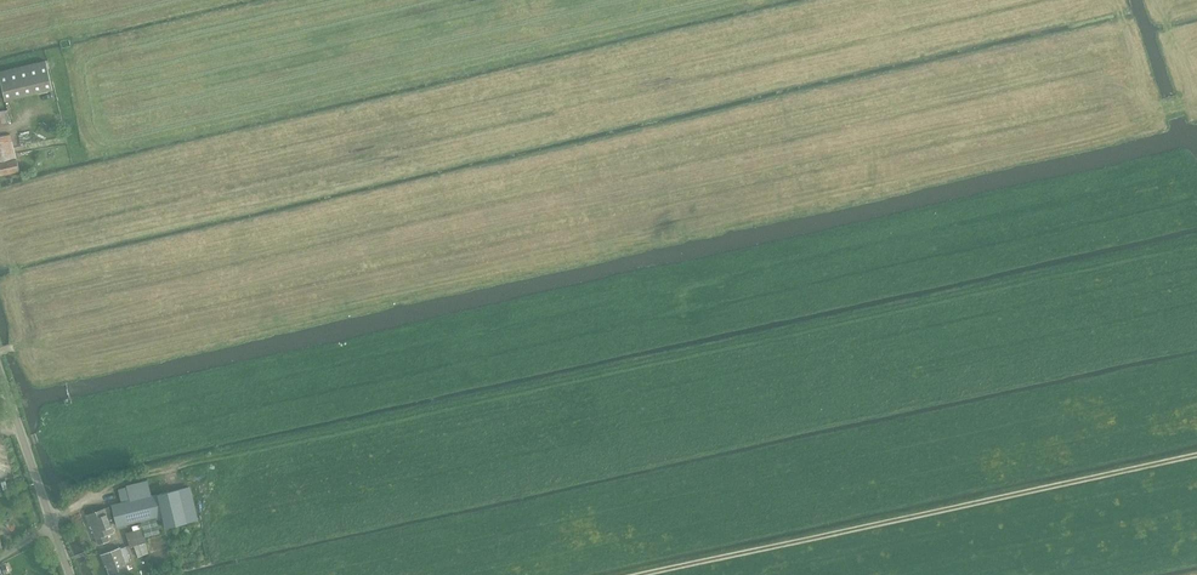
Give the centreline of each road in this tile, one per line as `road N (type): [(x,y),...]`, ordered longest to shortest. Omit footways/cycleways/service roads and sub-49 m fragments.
road 1 (track): [(642,574),(1196,456)]
road 2 (tertiary): [(71,574),(0,378)]

